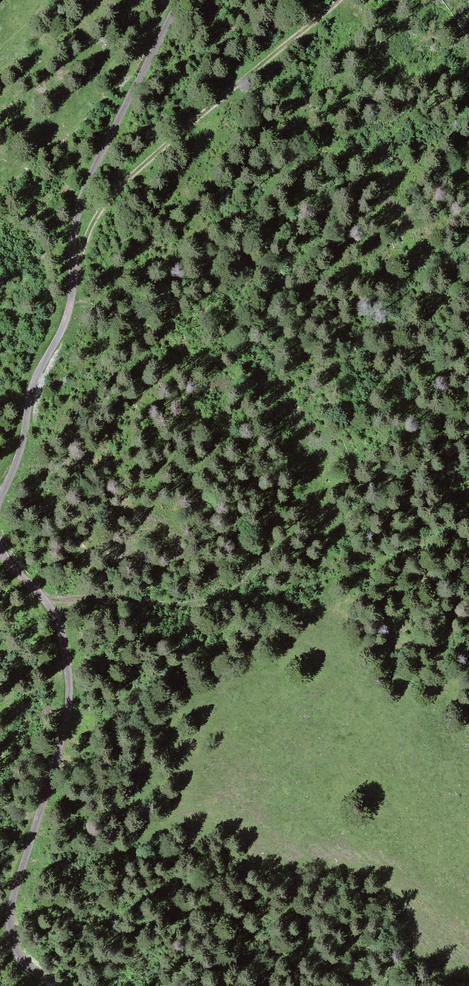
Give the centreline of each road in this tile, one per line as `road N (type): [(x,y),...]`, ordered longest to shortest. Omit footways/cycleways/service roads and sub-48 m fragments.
road 1 (track): [(180,0),(82,197),(69,309),(34,382),(22,444),(0,498)]
road 2 (track): [(0,548),(56,617),(68,667),(64,732),(10,922),(19,954),(55,985)]
road 3 (track): [(339,0),(125,182),(90,227),(73,277)]
road 4 (track): [(48,604),(111,596),(195,605),(225,596),(266,552),(304,478)]

